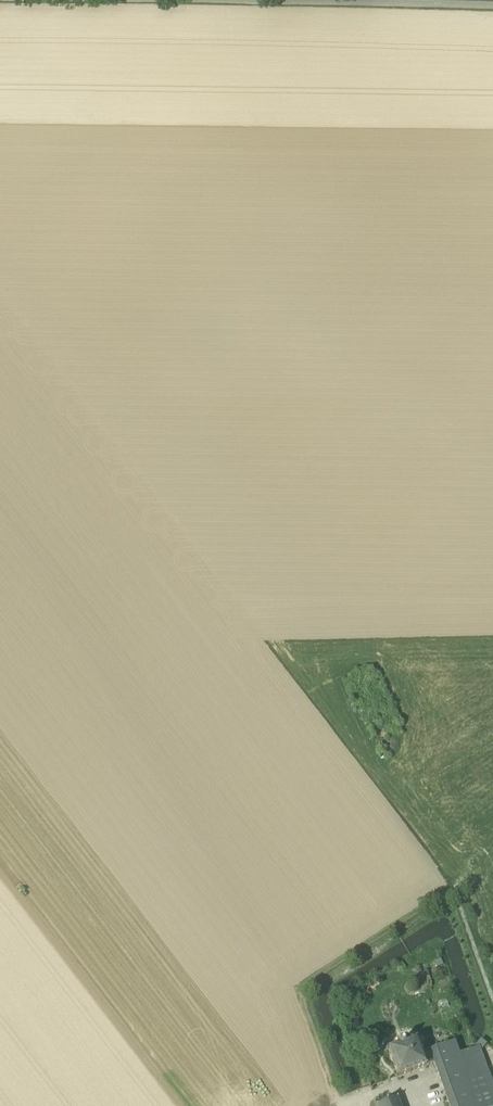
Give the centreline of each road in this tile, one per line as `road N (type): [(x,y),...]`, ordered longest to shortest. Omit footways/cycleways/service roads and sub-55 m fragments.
road 1 (unclassified): [(276,2),(492,6)]
road 2 (unclassified): [(104,0),(276,2)]
road 3 (track): [(340,1105),(296,983)]

